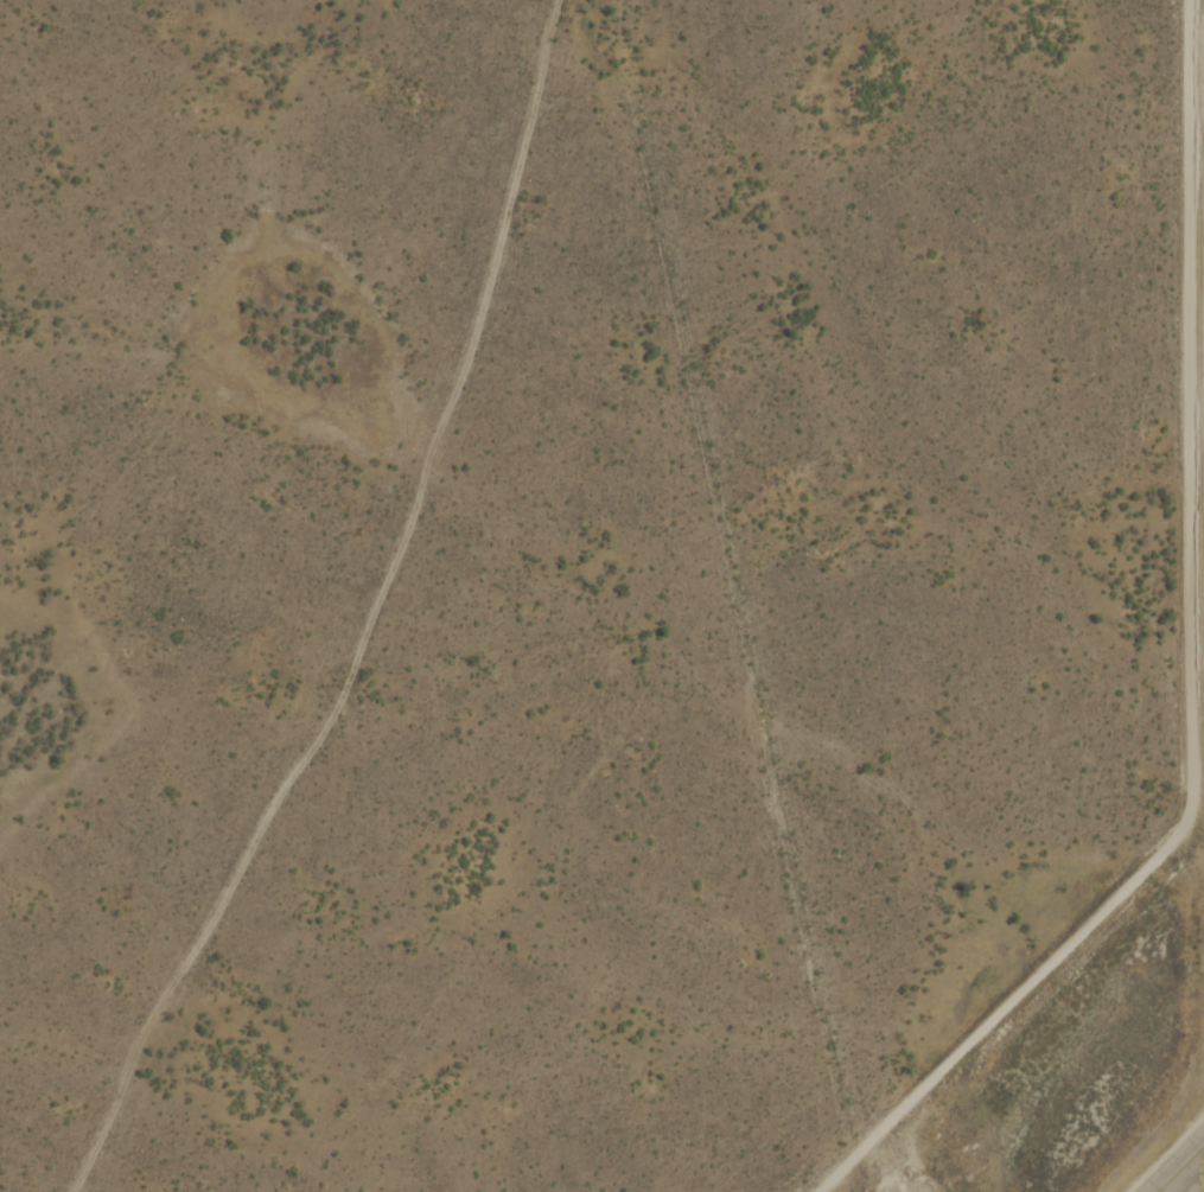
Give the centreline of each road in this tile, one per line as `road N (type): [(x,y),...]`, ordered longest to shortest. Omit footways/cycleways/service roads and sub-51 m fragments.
road 1 (residential): [(46,1191),(196,887),(428,496),(607,0)]

